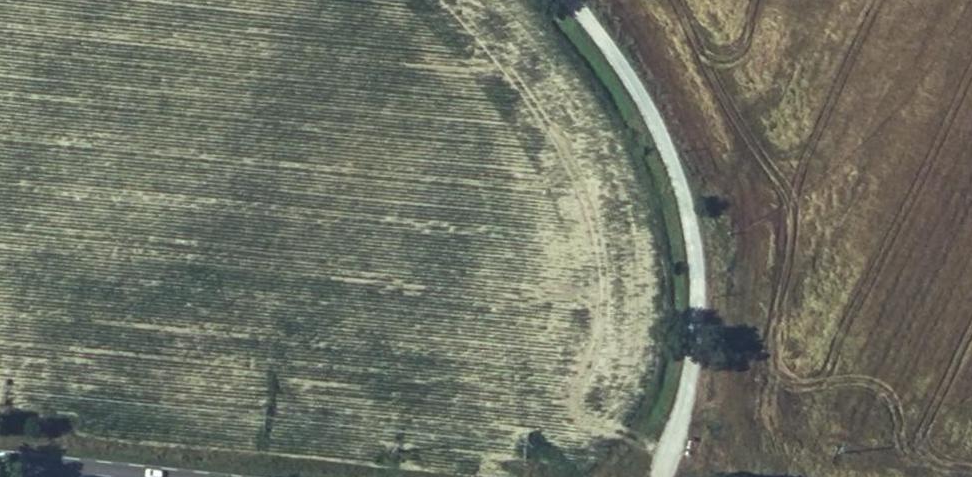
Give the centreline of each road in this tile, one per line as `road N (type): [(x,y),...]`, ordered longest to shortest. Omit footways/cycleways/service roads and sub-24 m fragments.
road 1 (track): [(656,476),(710,270),(672,106),(589,0)]
road 2 (secondary): [(198,476),(0,456)]

